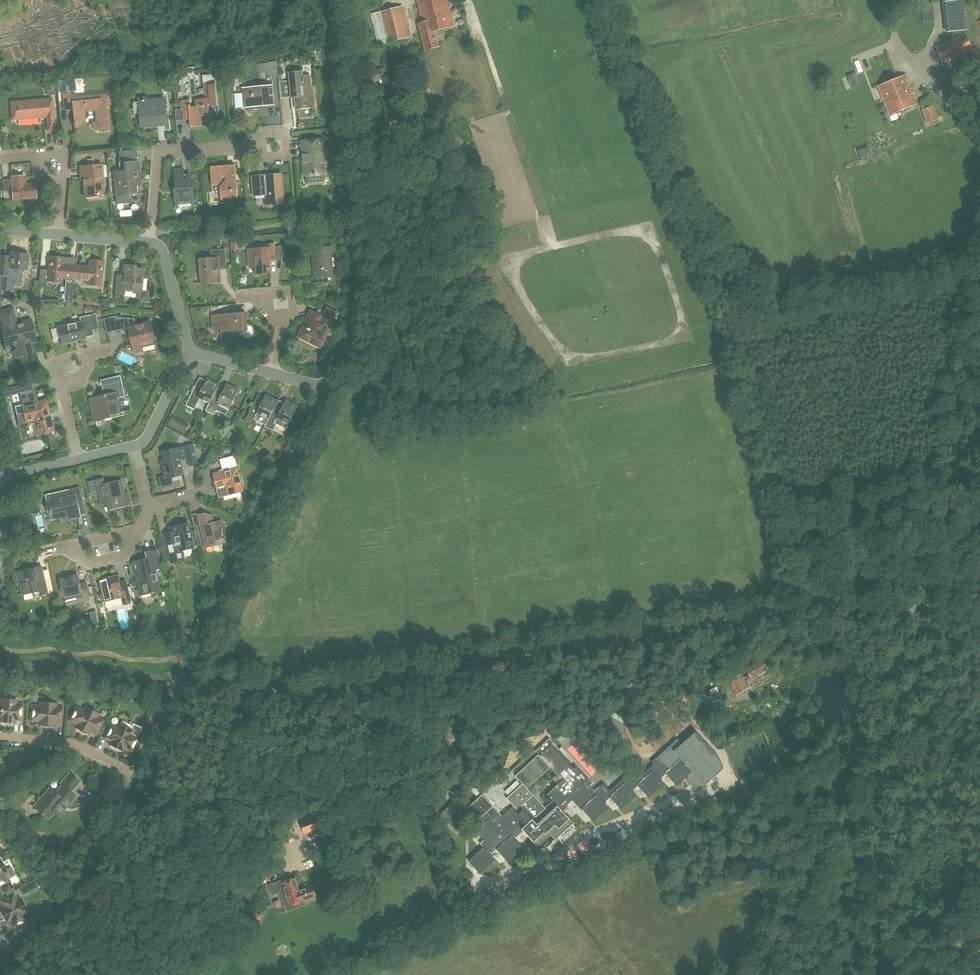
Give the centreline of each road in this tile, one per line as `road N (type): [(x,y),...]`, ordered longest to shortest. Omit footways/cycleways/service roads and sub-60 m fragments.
road 1 (unclassified): [(979,612),(791,608),(330,690),(183,684)]
road 2 (unclassified): [(327,389),(356,333),(362,298),(329,0)]
road 3 (unclassified): [(183,684),(327,389)]
road 4 (unclassified): [(1,951),(61,916),(137,774)]
road 5 (residential): [(153,245),(161,156),(257,145)]
road 6 (residential): [(0,739),(62,744),(137,774)]

